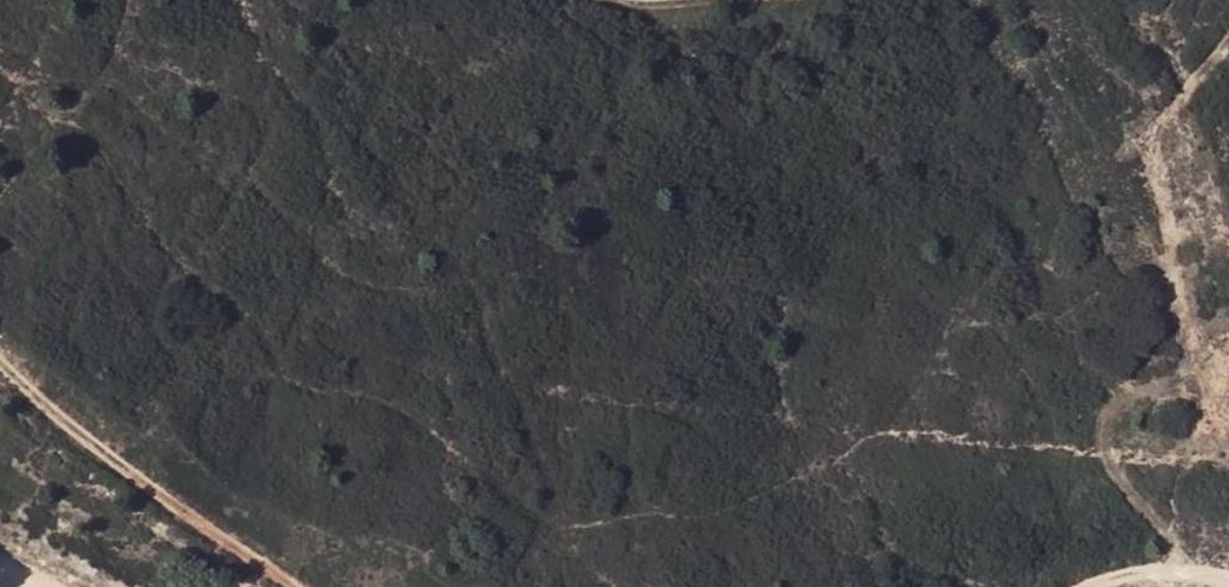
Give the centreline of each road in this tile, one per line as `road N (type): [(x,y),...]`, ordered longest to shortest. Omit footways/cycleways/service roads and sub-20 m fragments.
road 1 (track): [(0,365),(43,418),(298,586)]
road 2 (track): [(1046,586),(1090,569),(1162,566),(1228,578)]

